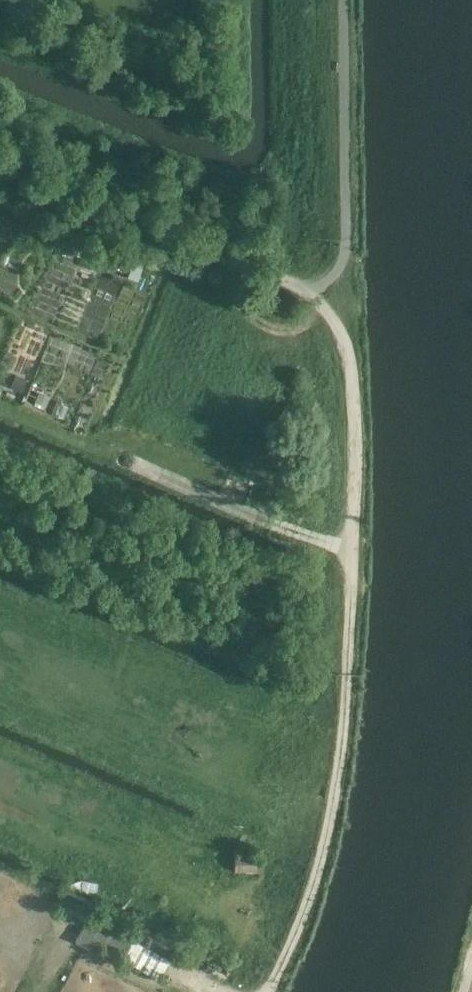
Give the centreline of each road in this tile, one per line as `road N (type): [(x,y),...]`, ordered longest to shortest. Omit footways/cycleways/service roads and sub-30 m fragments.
road 1 (track): [(270,991),(321,855),(348,715),(352,373),(344,339),(314,289)]
road 2 (track): [(0,405),(234,509),(353,547)]
road 3 (unclassified): [(314,289),(0,168)]

